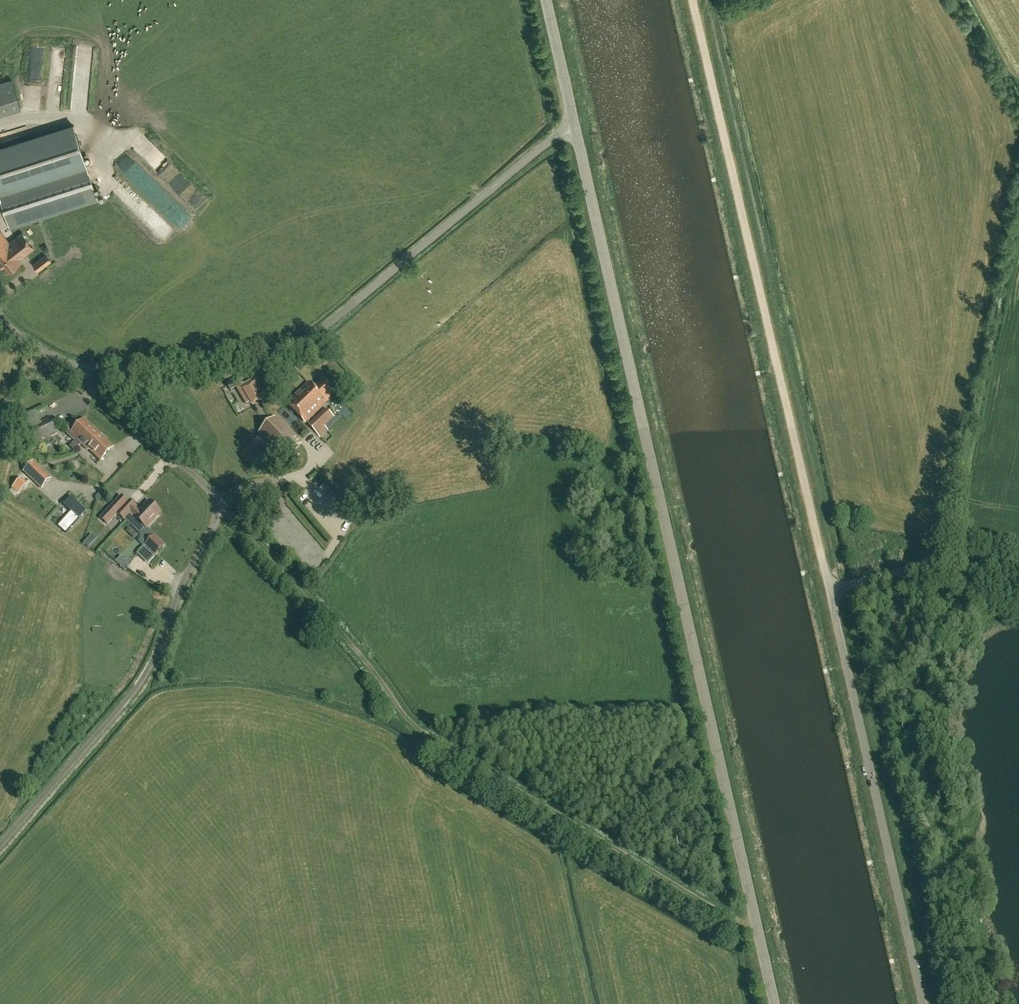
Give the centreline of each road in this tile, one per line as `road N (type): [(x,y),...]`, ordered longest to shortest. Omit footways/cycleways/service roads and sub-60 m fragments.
road 1 (unclassified): [(775,1003),(574,124)]
road 2 (track): [(758,927),(418,727),(310,597),(218,506)]
road 3 (unclassified): [(923,1003),(830,590),(928,565),(1018,576)]
road 4 (unclassified): [(0,846),(144,679),(217,517),(206,486),(94,393),(83,368)]
road 5 (track): [(695,5),(830,590)]
road 6 (unclassified): [(83,368),(209,365),(294,348),(574,124)]
road 7 (unclassified): [(574,124),(546,0)]

